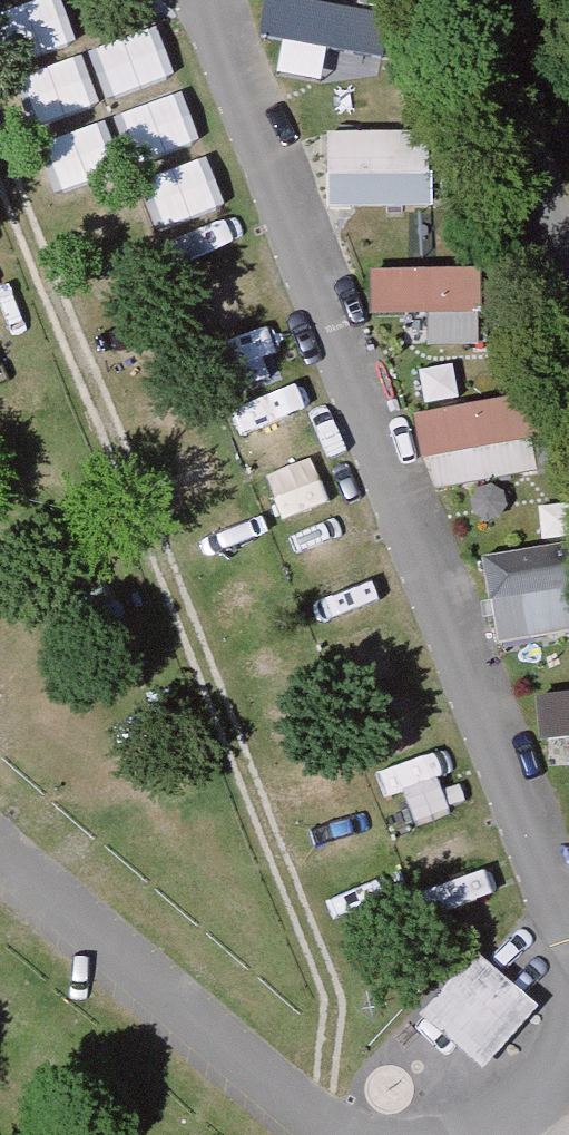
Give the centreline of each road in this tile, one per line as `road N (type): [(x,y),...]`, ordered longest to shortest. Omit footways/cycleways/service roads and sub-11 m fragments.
road 1 (residential): [(568,907),(213,0)]
road 2 (residential): [(0,854),(308,1115),(346,1134)]

